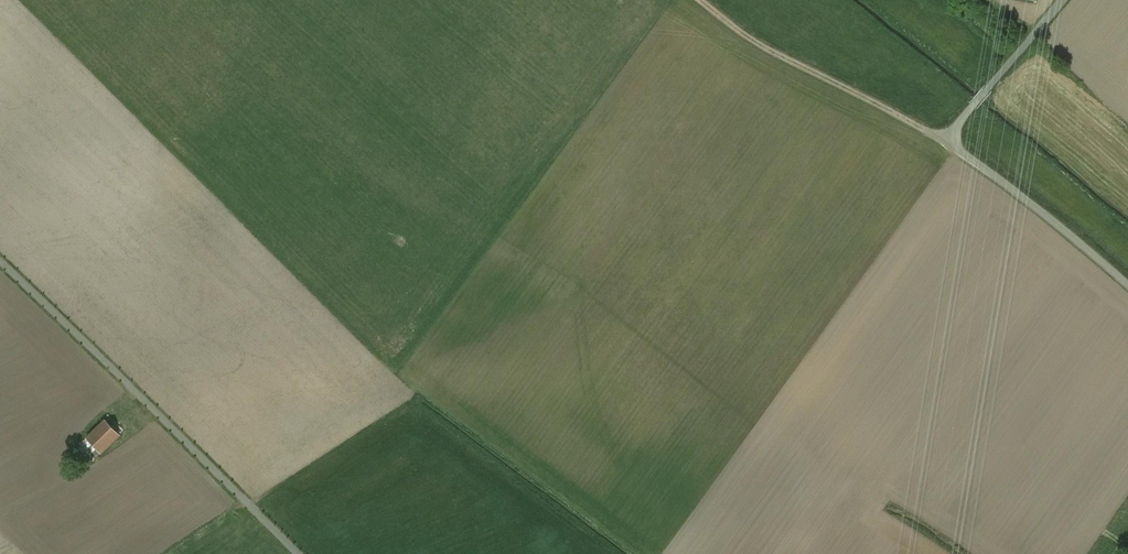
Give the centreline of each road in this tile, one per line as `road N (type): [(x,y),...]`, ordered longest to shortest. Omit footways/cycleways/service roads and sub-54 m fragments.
road 1 (track): [(251,506),(410,403),(615,553)]
road 2 (unclassified): [(0,262),(296,553)]
road 3 (unclassified): [(1066,0),(947,141),(1127,284)]
road 4 (track): [(947,141),(746,36),(699,0)]

